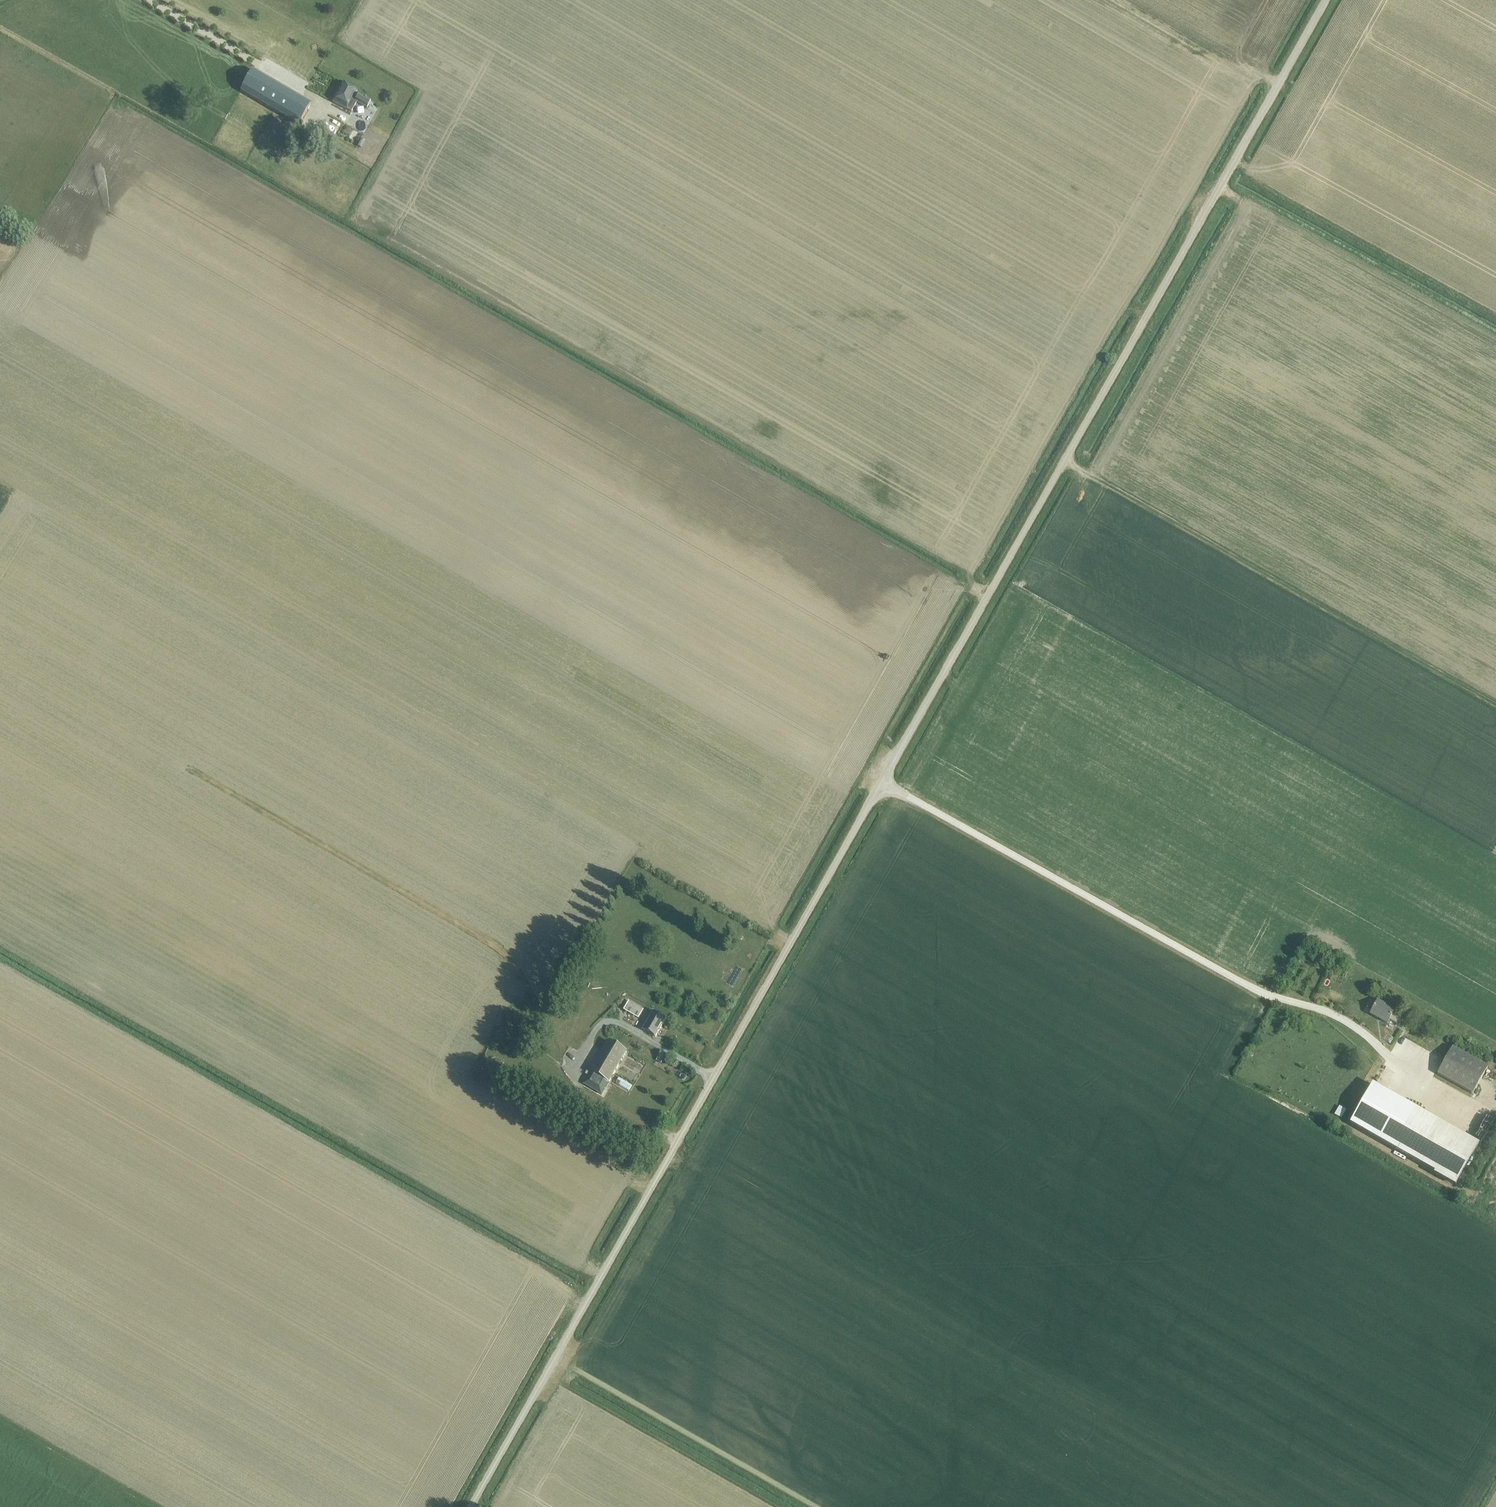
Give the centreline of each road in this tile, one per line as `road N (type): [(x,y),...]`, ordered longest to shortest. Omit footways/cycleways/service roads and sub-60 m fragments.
road 1 (unclassified): [(473,1506),(1326,0)]

